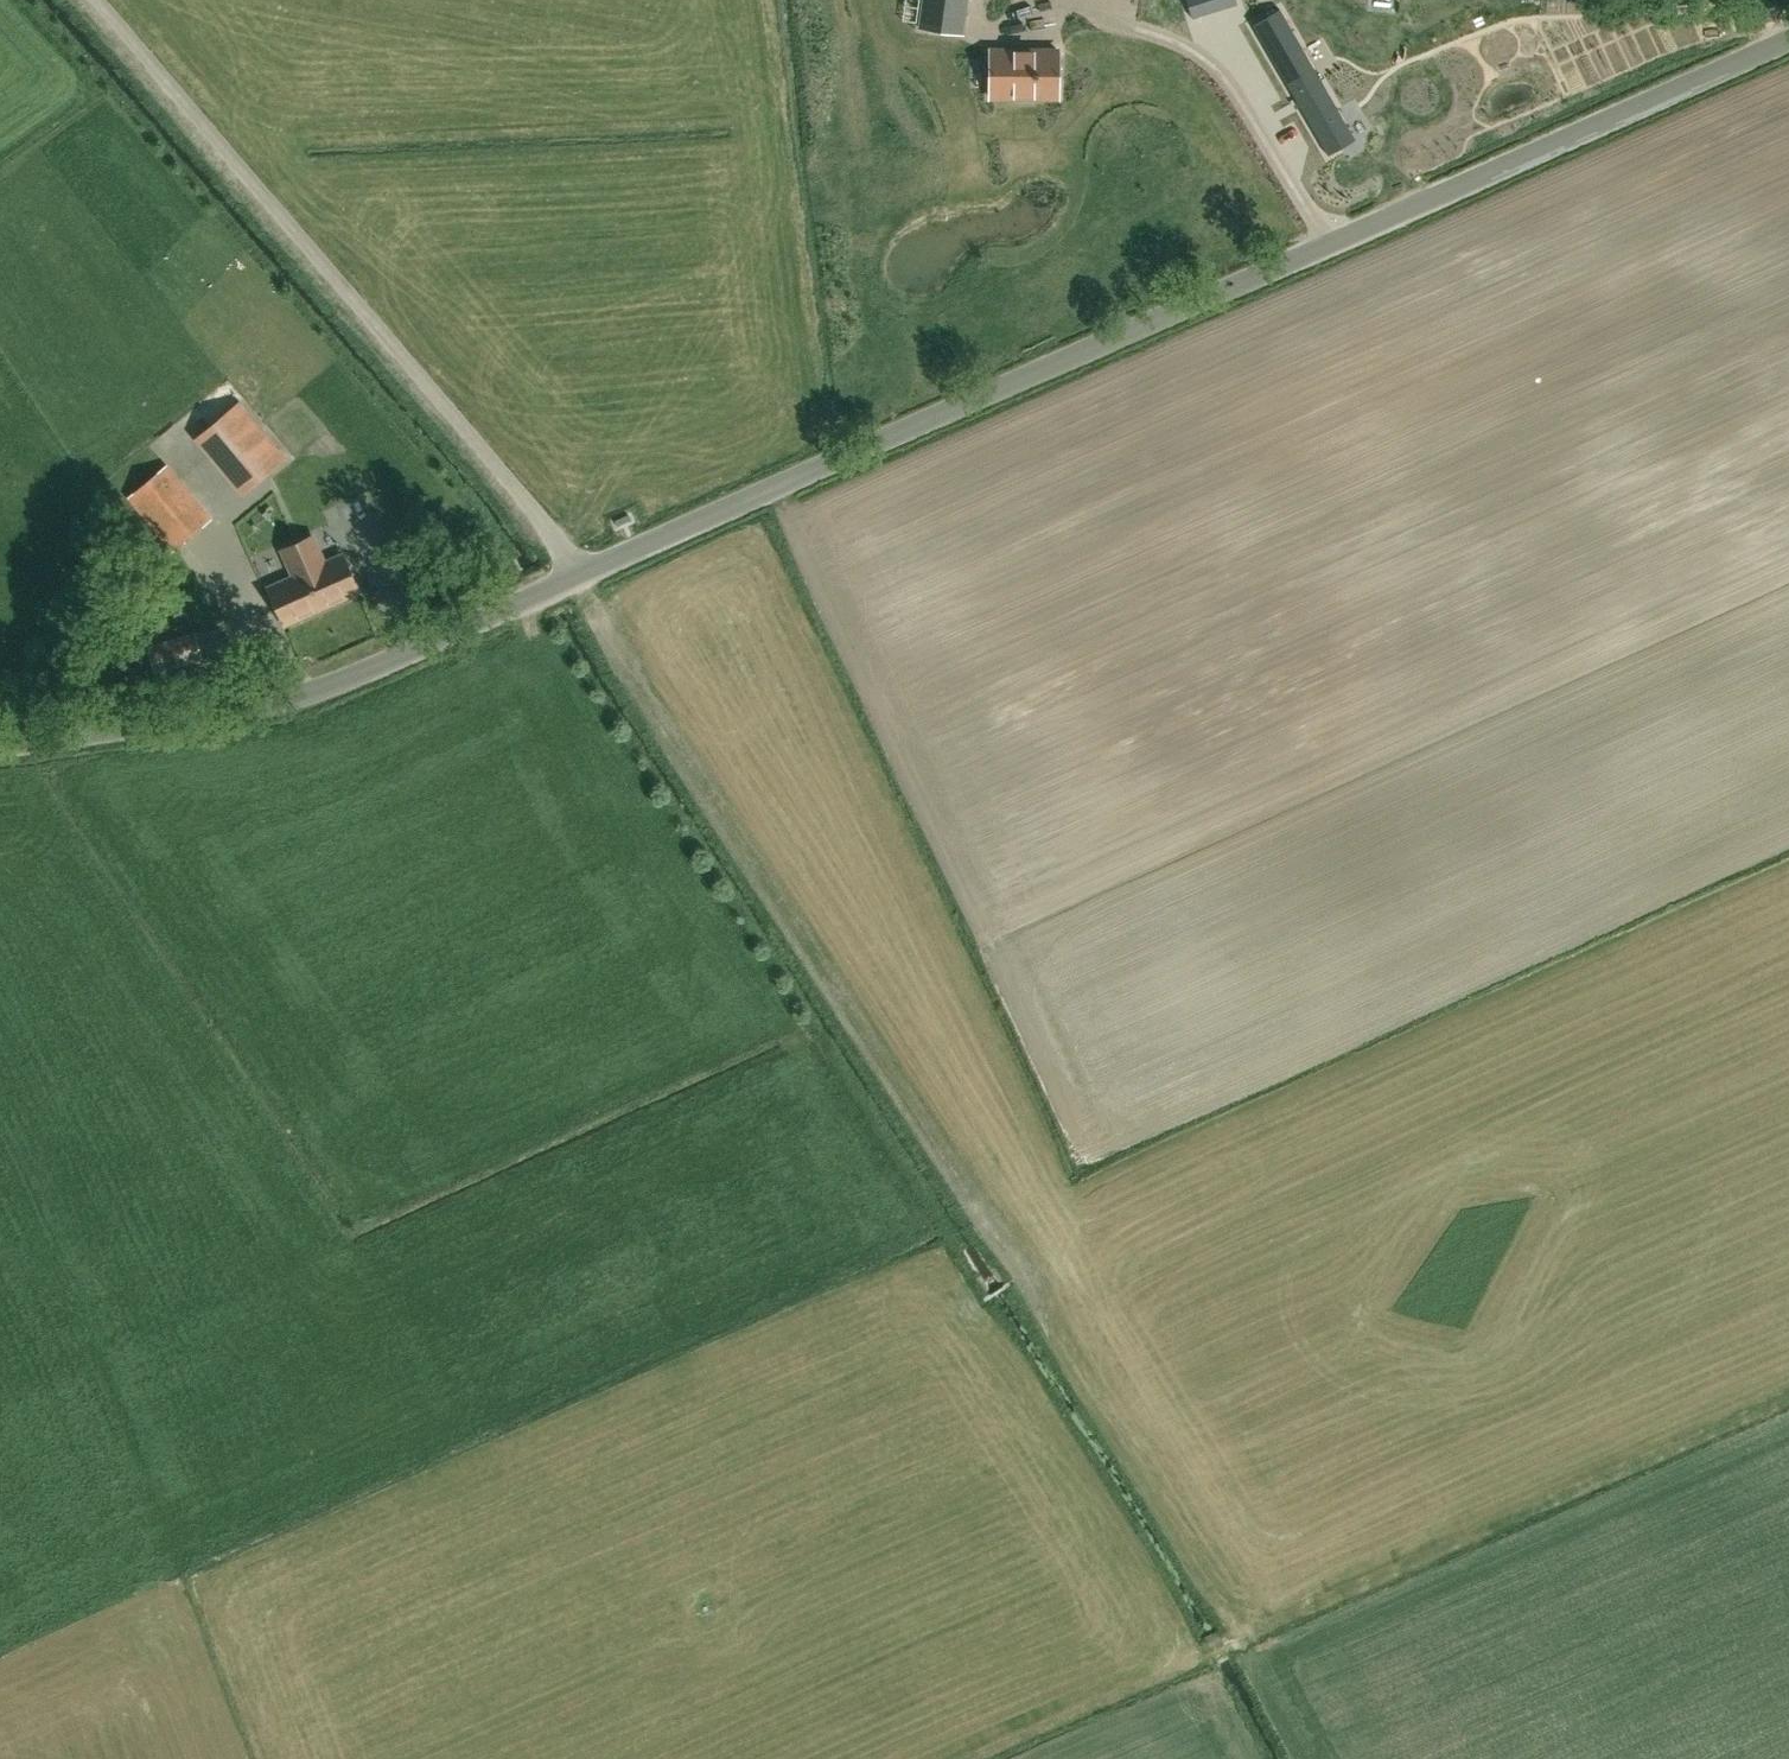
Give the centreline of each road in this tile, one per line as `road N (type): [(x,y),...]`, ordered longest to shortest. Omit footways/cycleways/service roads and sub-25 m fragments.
road 1 (tertiary): [(576,576),(1788,43)]
road 2 (unclassified): [(576,576),(89,0)]
road 3 (tertiary): [(0,746),(317,693),(576,576)]

